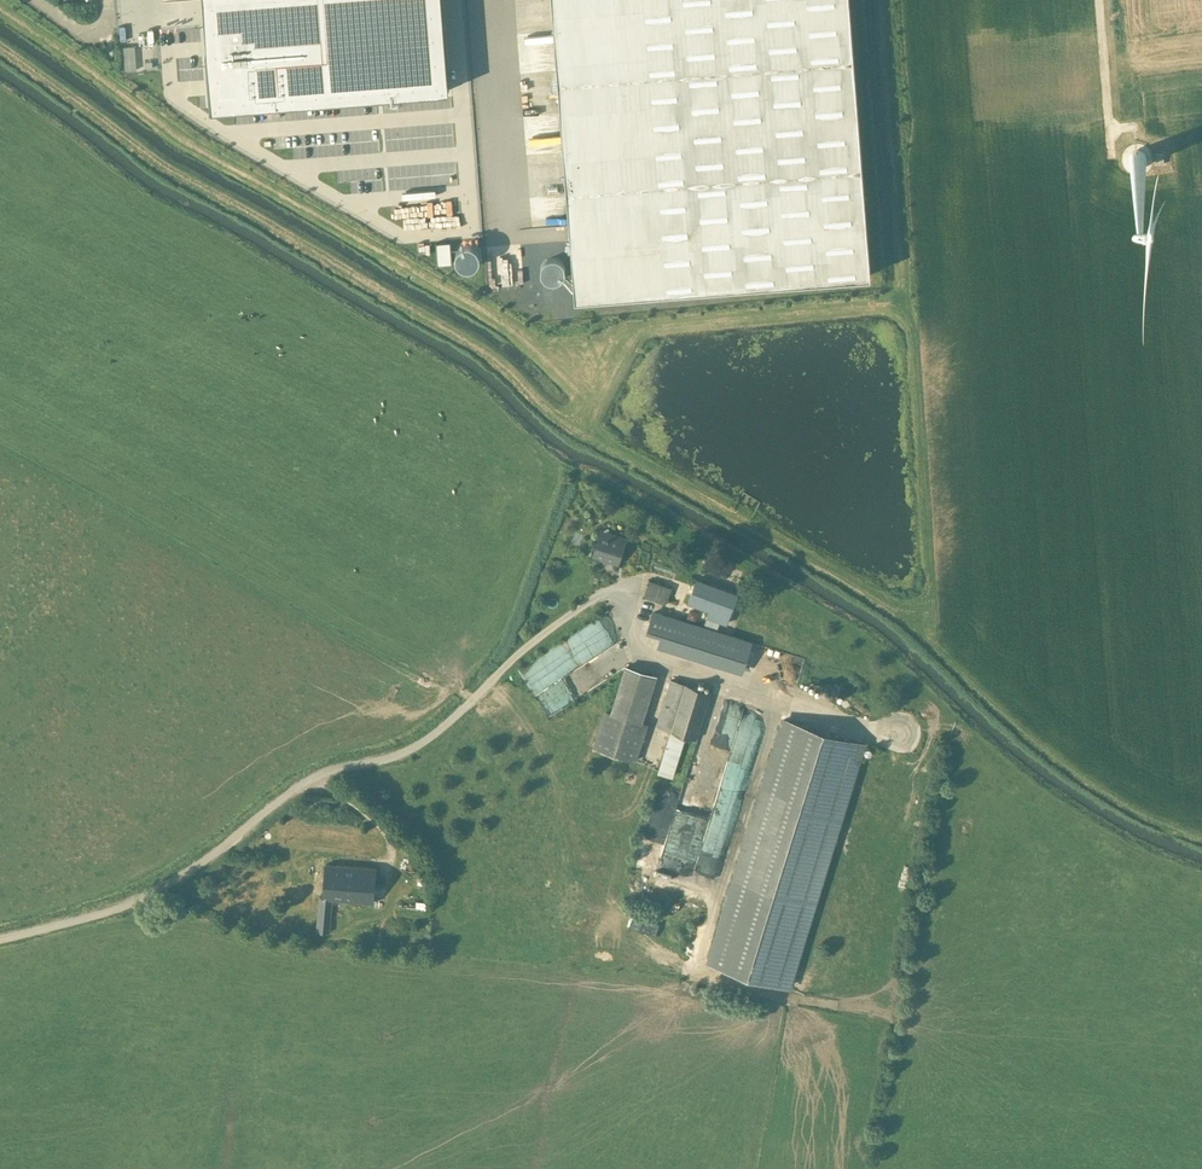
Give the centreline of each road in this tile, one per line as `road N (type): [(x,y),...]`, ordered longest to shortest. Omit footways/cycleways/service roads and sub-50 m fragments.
road 1 (unclassified): [(0,936),(136,899),(199,866),(318,777),(413,750),(588,605),(629,585)]

